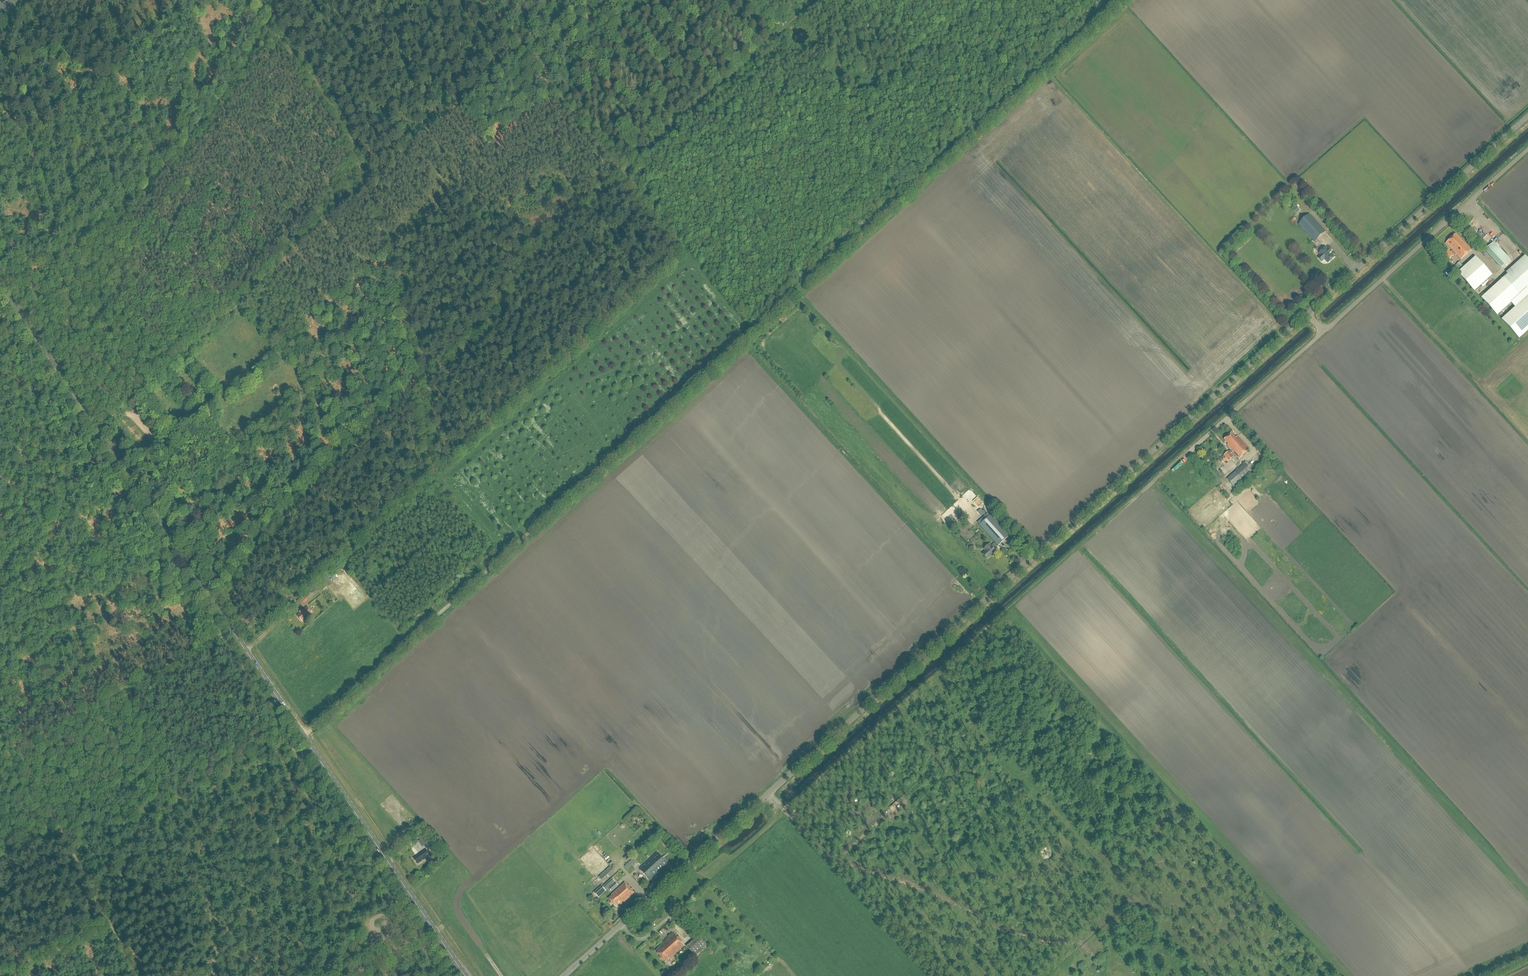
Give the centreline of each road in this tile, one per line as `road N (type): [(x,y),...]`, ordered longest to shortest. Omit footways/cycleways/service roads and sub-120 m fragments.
road 1 (track): [(304,736),(1123,0)]
road 2 (tertiary): [(564,975),(1306,314)]
road 3 (primary): [(435,931),(0,288)]
road 4 (track): [(813,0),(538,247),(495,315)]
road 5 (track): [(750,334),(483,0)]
road 6 (track): [(495,315),(339,450),(212,601)]
road 7 (track): [(367,186),(432,471),(503,556)]
road 8 (track): [(2,291),(97,232),(187,146),(239,80),(266,26)]
road 9 (track): [(123,405),(367,186)]
road 10 (tertiary): [(1306,314),(1527,117)]
road 11 (unclassified): [(1323,332),(1527,149)]
road 12 (track): [(22,749),(234,633)]
road 13 (track): [(22,749),(129,959)]
road 14 (track): [(417,141),(573,0)]
road 15 (track): [(266,26),(325,96),(367,186)]
road 16 (unclassified): [(1193,448),(1323,332)]
road 17 (track): [(0,972),(107,918)]

